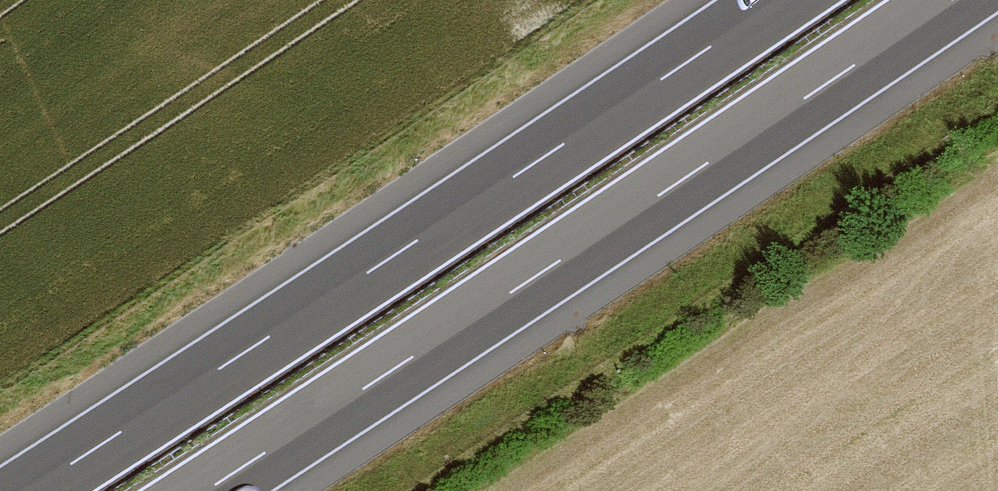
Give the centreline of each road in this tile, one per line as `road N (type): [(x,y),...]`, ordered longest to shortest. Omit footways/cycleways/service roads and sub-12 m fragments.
road 1 (motorway): [(778,0),(26,490)]
road 2 (motorway): [(201,490),(948,0)]

